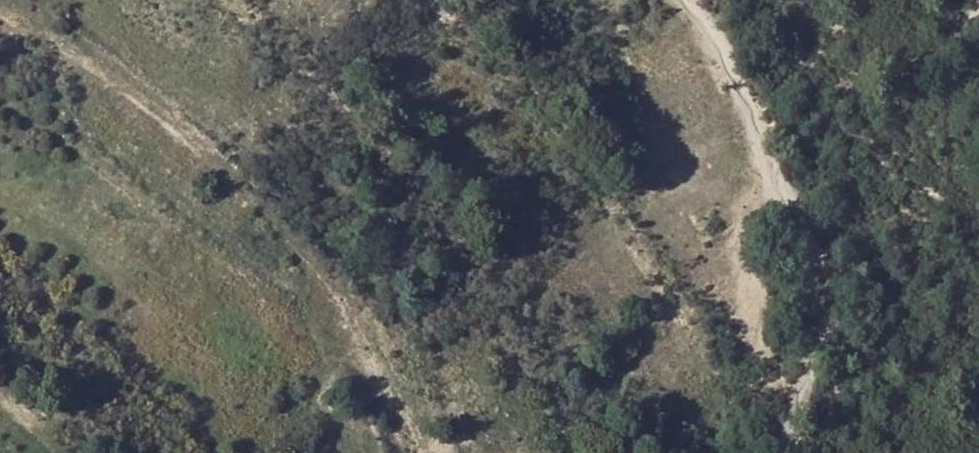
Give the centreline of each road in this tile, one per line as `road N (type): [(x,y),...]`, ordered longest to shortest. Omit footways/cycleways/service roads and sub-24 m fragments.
road 1 (track): [(676,0),(739,61),(797,207),(812,367),(786,452)]

